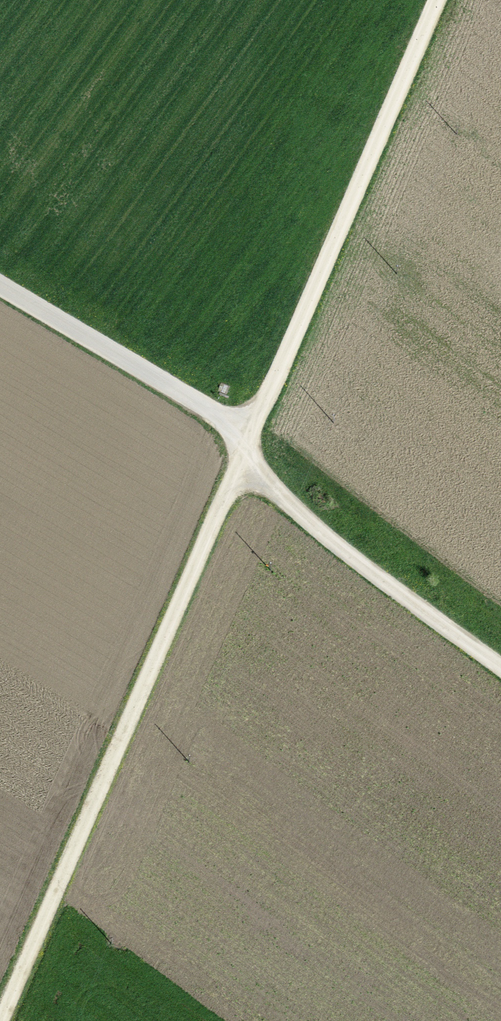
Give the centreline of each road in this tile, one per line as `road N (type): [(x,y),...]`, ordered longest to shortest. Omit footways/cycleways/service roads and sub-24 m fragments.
road 1 (track): [(246,448),(0,1017)]
road 2 (track): [(439,0),(246,448)]
road 3 (track): [(235,471),(500,669)]
road 4 (track): [(0,285),(180,391),(246,448)]

